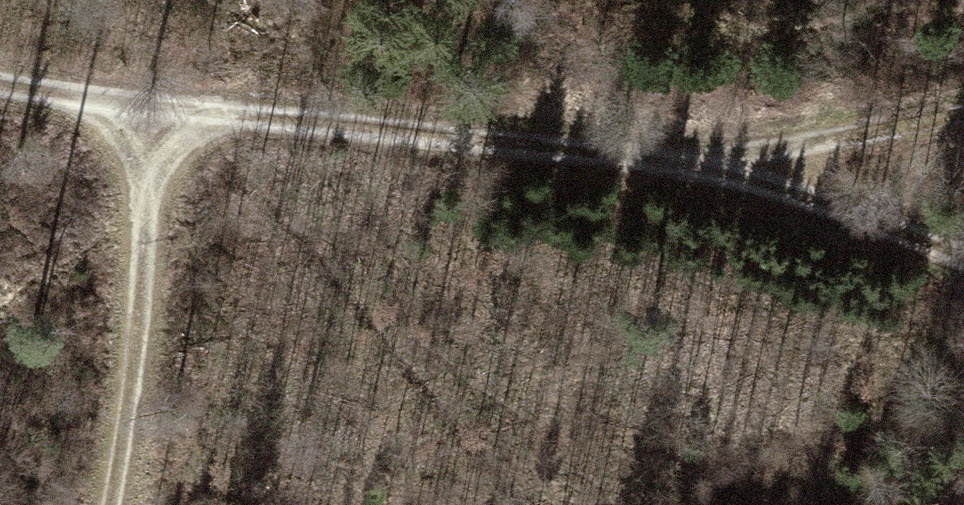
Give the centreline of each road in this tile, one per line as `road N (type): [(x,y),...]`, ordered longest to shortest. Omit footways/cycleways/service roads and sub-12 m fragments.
road 1 (track): [(0,86),(160,108),(700,158)]
road 2 (track): [(160,108),(107,504)]
road 3 (track): [(963,262),(700,158)]
road 4 (track): [(700,158),(963,114)]

